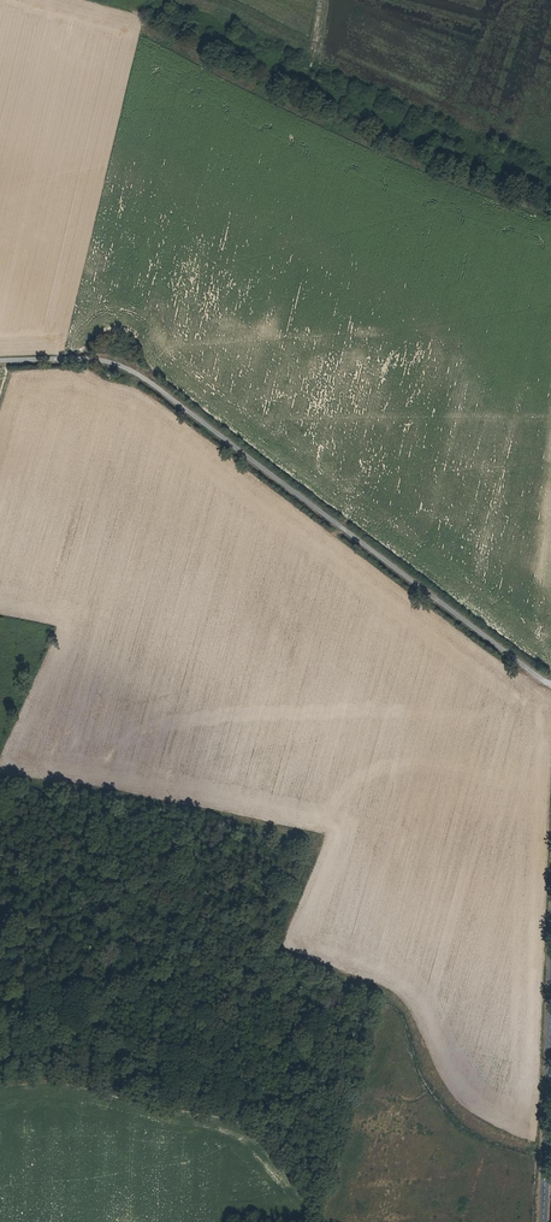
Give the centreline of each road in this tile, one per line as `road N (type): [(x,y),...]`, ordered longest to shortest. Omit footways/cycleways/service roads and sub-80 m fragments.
road 1 (unclassified): [(0,361),(119,368),(550,684)]
road 2 (secondary): [(543,1221),(550,1018)]

